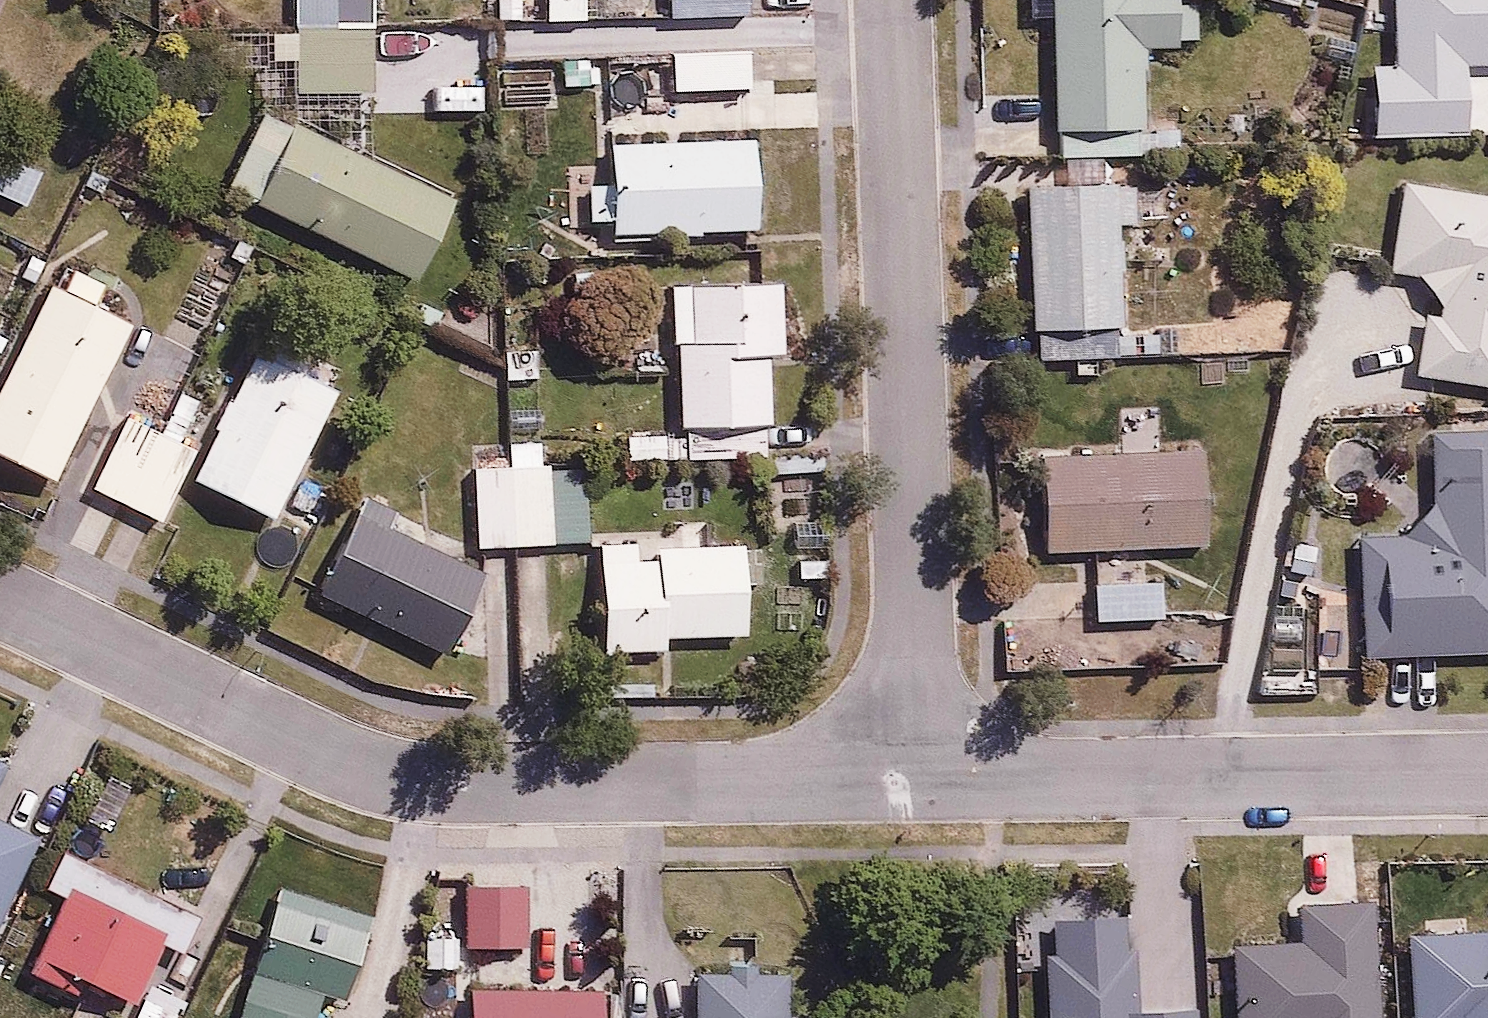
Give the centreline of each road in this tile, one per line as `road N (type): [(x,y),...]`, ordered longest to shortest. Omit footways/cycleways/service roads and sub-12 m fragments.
road 1 (residential): [(920,784),(477,792),(385,776),(307,747),(0,601)]
road 2 (residential): [(886,0),(916,687)]
road 3 (residential): [(1487,773),(920,784)]

